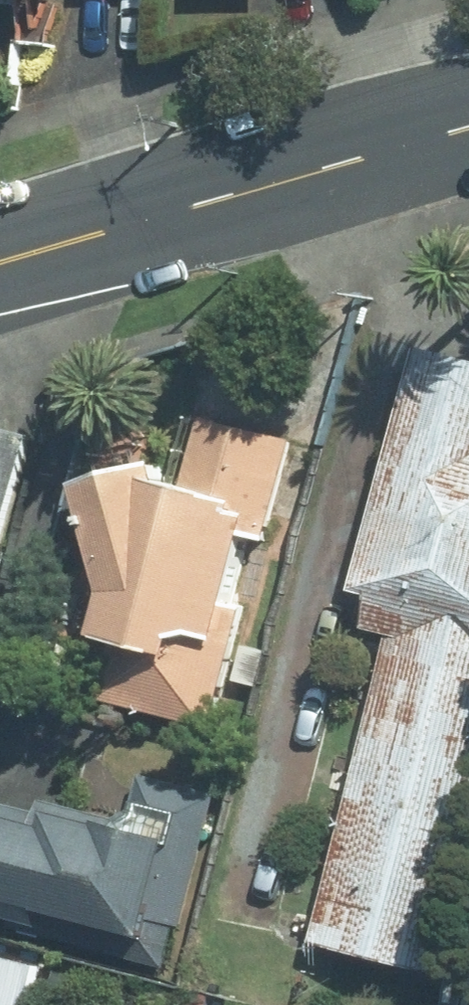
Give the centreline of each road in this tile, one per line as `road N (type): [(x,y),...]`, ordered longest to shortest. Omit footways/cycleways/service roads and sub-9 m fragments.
road 1 (secondary): [(0,263),(468,125)]

